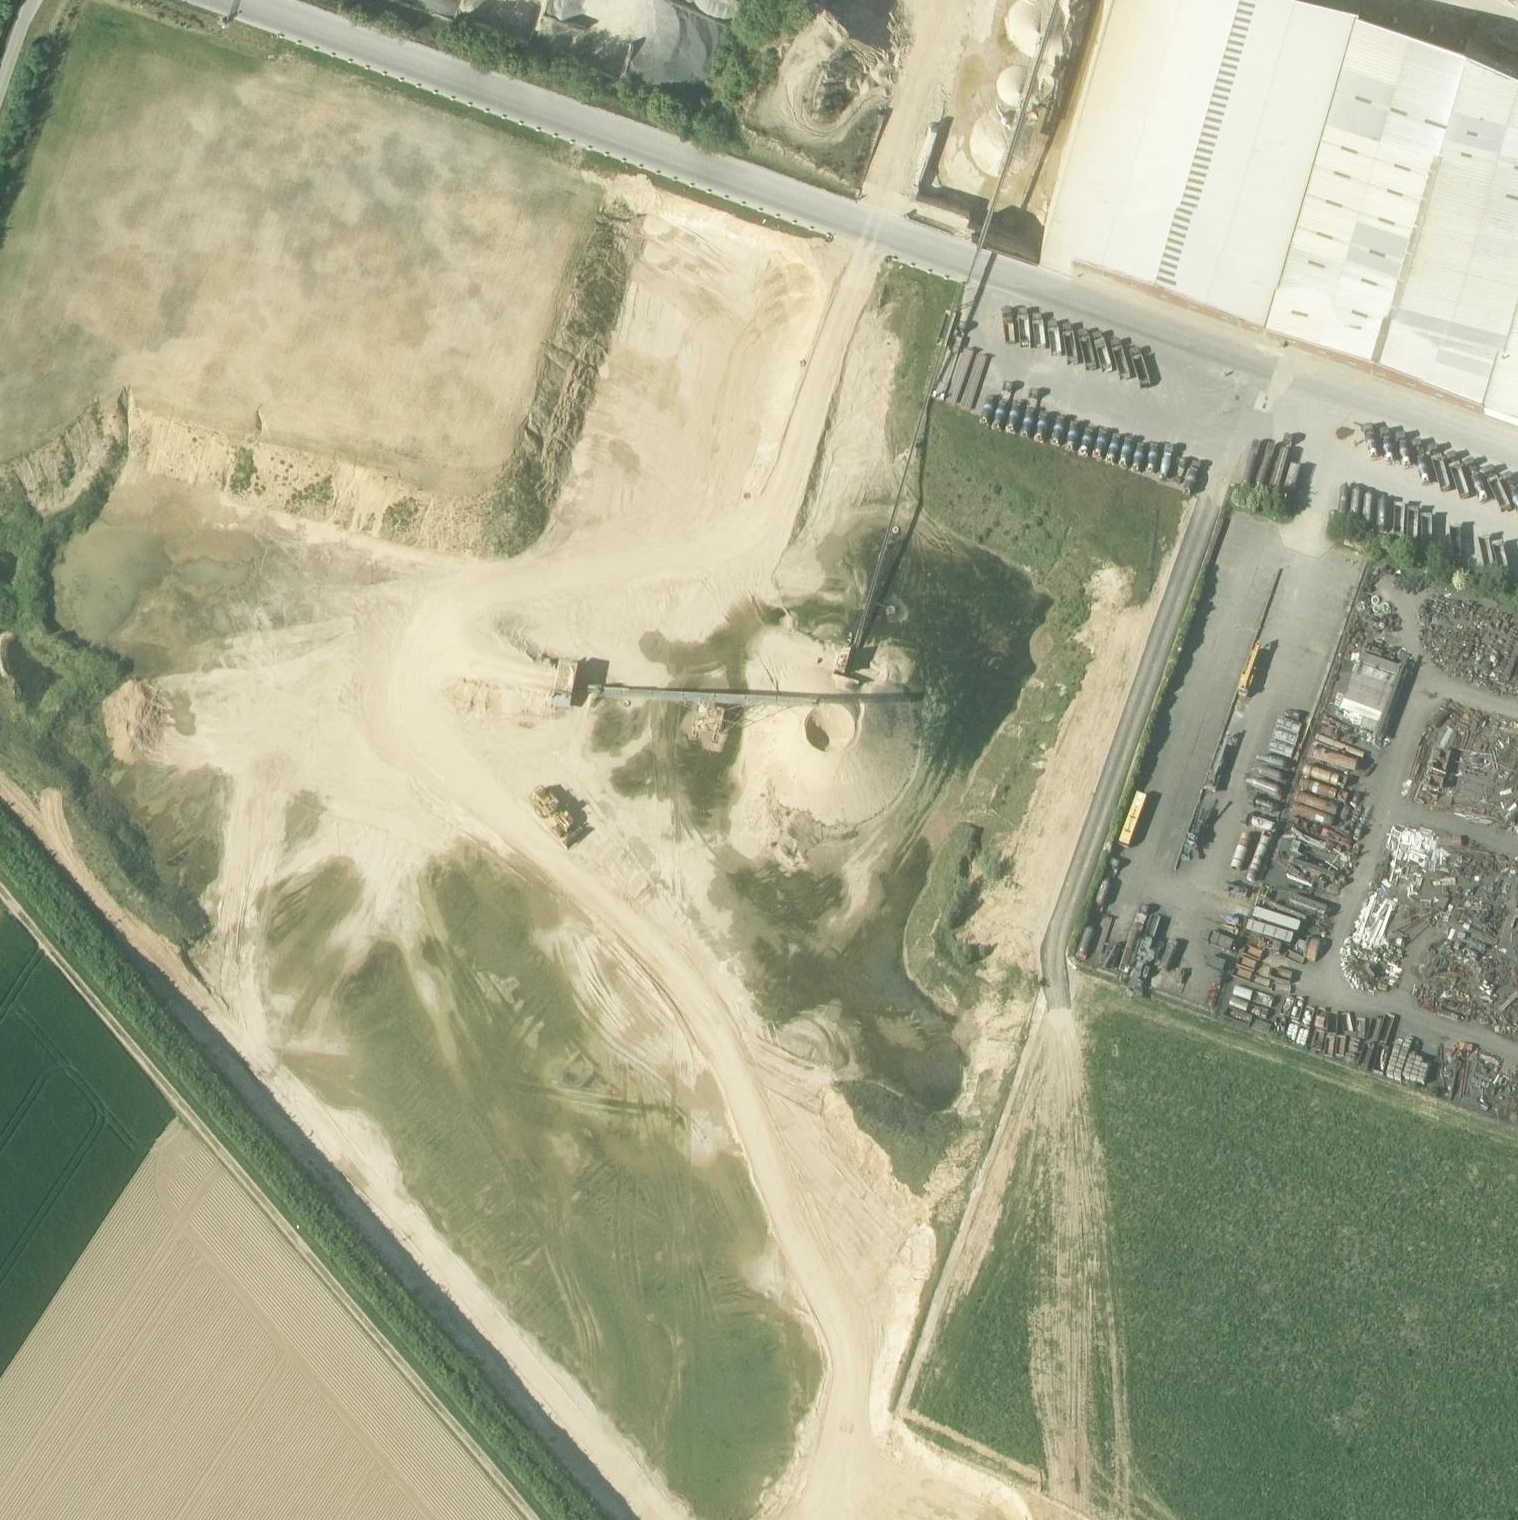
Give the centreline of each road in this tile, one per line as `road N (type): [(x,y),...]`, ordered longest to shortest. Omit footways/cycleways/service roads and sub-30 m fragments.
road 1 (track): [(522,1519),(0,889)]

